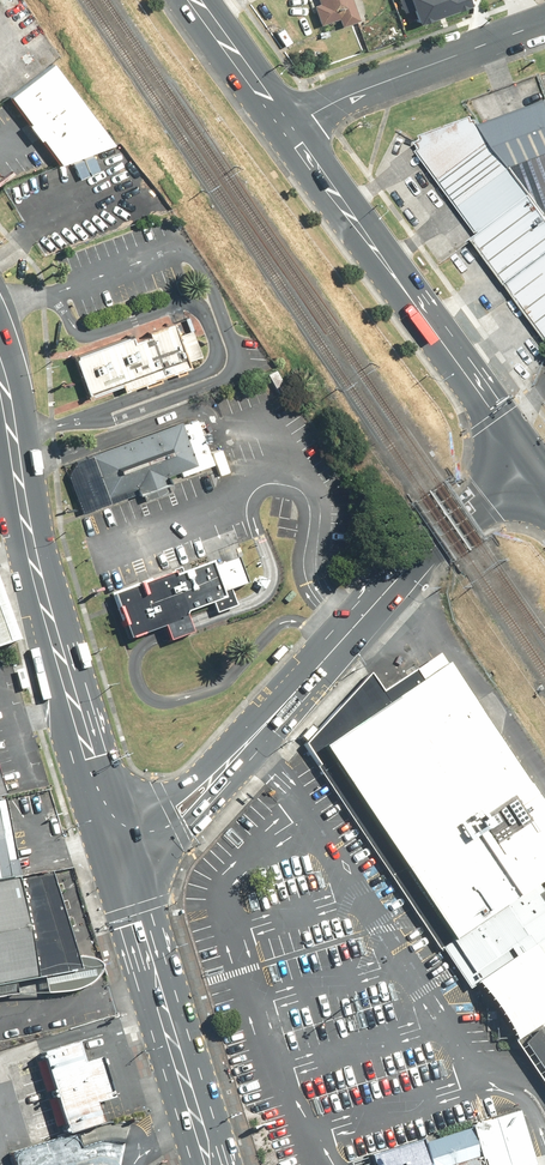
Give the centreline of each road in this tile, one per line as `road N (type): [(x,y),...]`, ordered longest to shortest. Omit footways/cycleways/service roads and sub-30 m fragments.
road 1 (secondary): [(526,458),(123,872)]
road 2 (primary): [(123,872),(54,647),(0,393)]
road 3 (secondary): [(291,137),(526,458)]
road 4 (primary): [(209,1164),(123,872)]
road 5 (tertiary): [(291,137),(337,99),(544,23)]
road 6 (secondary): [(194,0),(291,137)]

